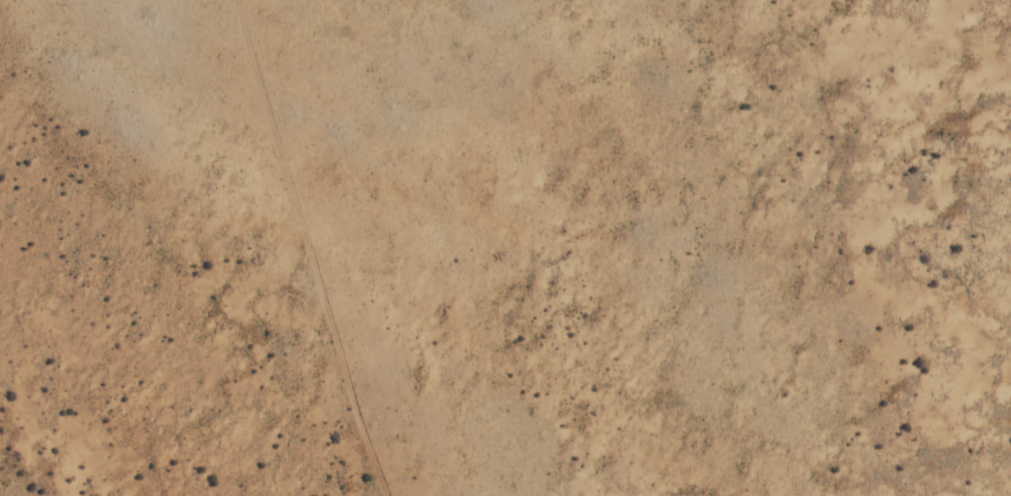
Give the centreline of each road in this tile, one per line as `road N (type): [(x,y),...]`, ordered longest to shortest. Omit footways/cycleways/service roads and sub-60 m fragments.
road 1 (track): [(0,495),(261,0)]

